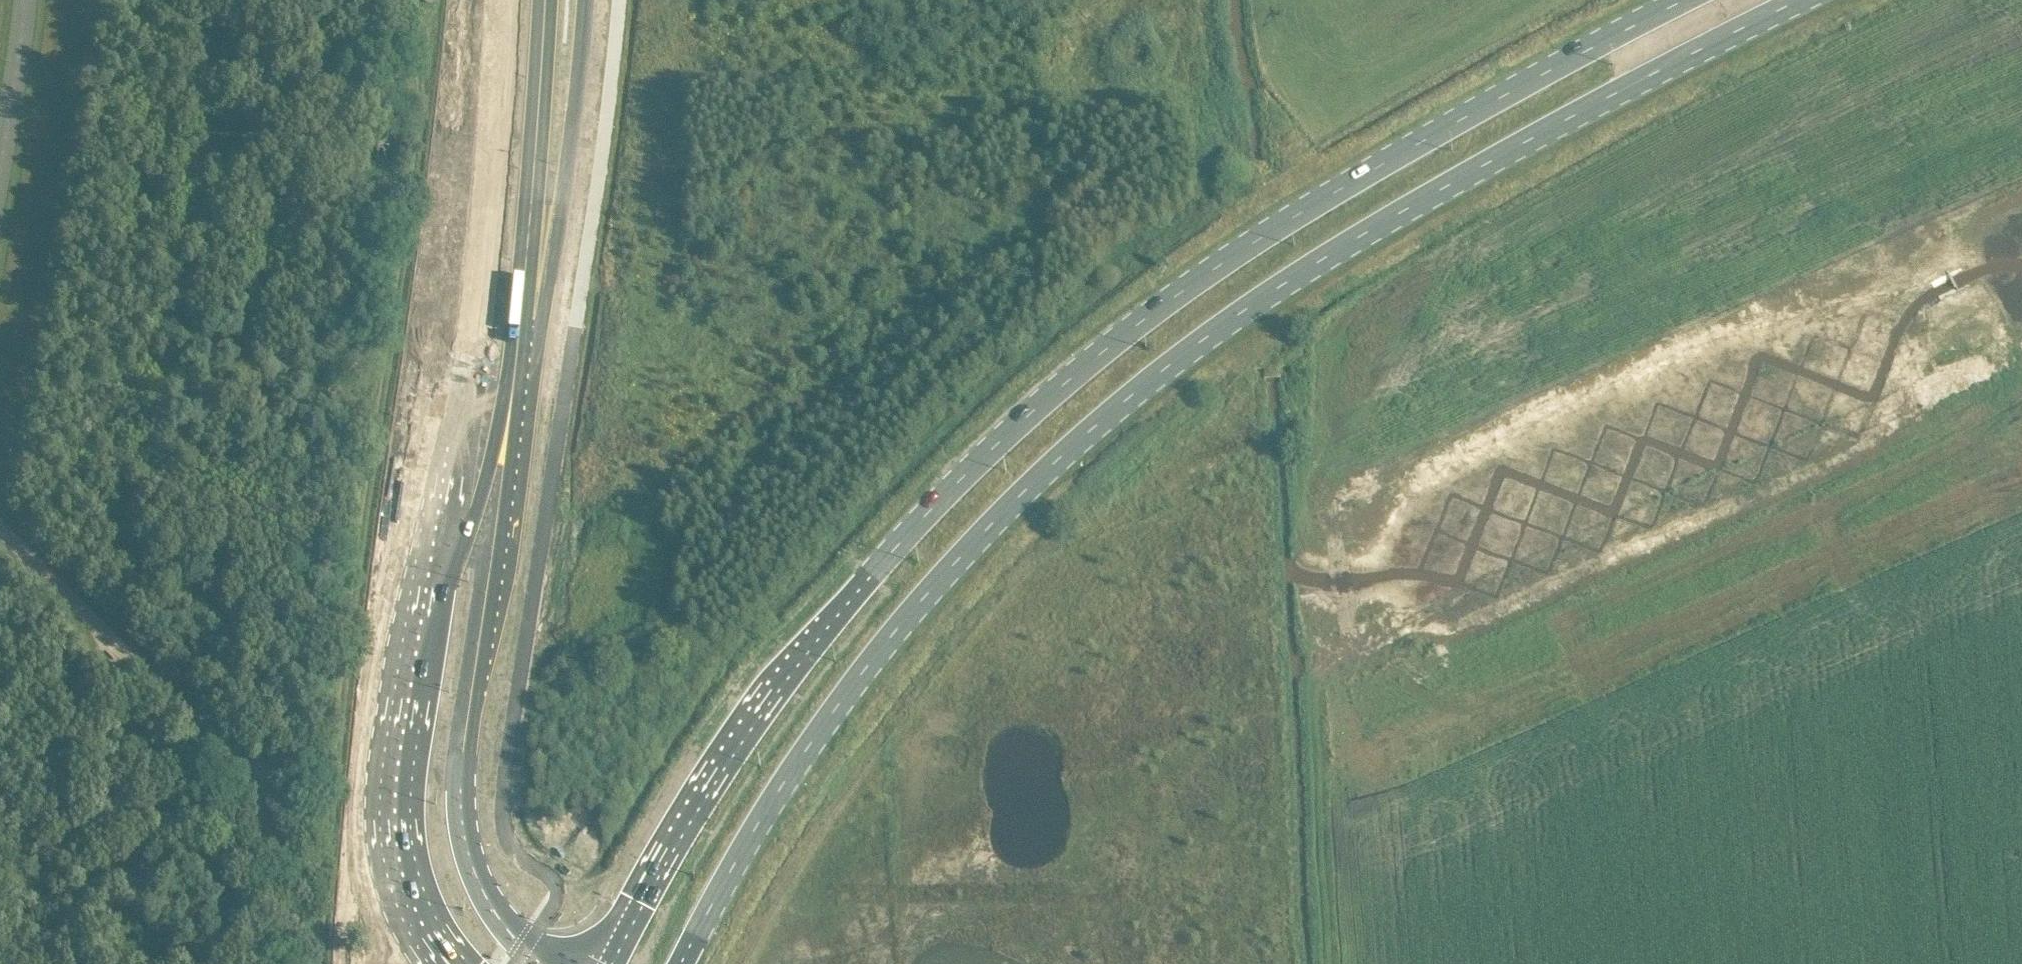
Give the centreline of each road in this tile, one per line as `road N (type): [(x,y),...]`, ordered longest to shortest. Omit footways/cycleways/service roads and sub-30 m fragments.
road 1 (primary): [(683,963),(801,759),(878,651),(1117,409),(1270,294),(1377,229),(1806,0)]
road 2 (primary): [(1689,0),(1532,80),(1268,233),(1085,368),(950,489),(807,654),(697,812),(613,963)]
road 3 (primary): [(549,963),(504,925),(480,889),(460,810),(504,490),(546,0)]
road 4 (primary): [(502,0),(480,279),(394,789),(404,877),(454,963)]
road 5 (unclassified): [(0,156),(26,0)]

